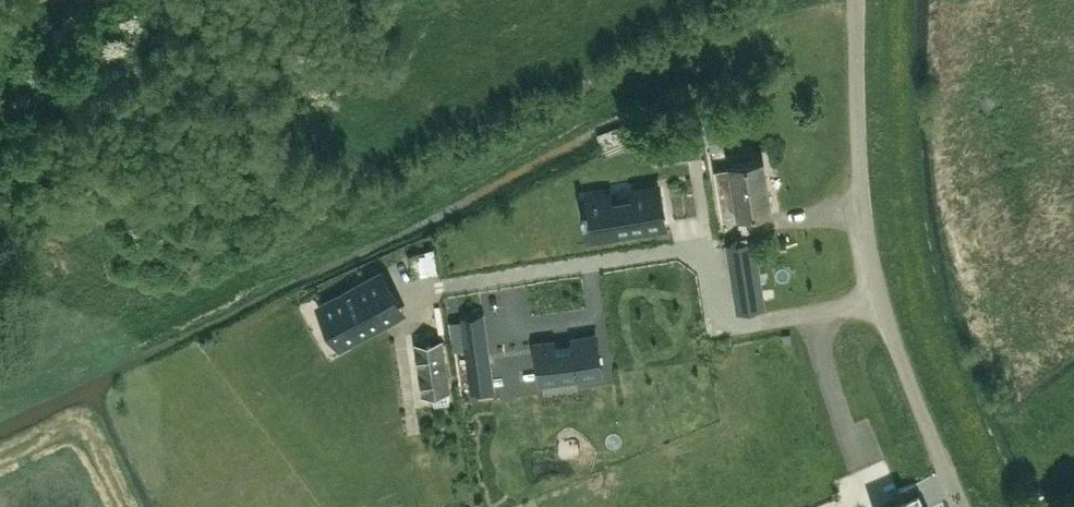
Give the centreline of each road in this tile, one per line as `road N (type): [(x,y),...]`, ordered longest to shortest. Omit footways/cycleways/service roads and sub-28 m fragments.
road 1 (unclassified): [(962,506),(881,301),(857,146),(857,0)]

